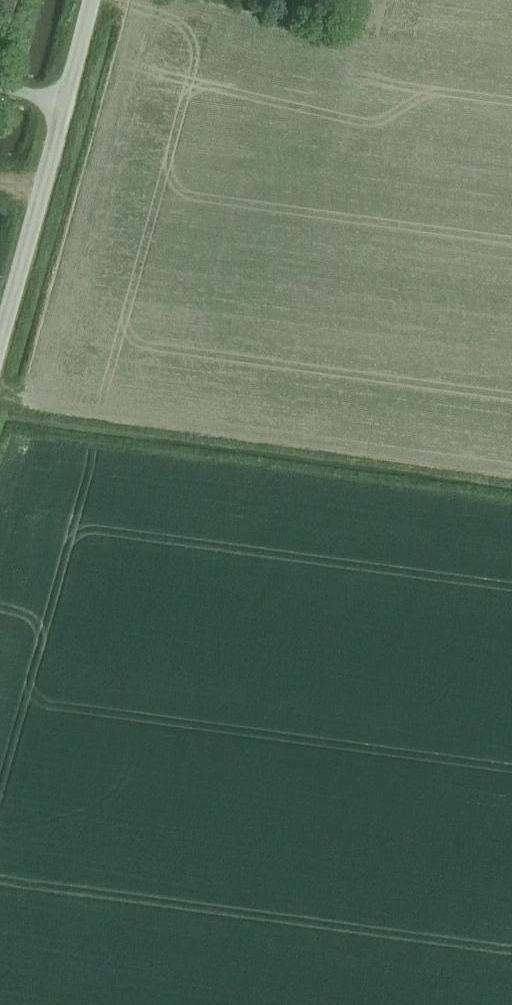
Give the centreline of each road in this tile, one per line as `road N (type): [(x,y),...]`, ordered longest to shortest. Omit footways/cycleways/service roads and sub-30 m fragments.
road 1 (unclassified): [(0,324),(90,0)]

